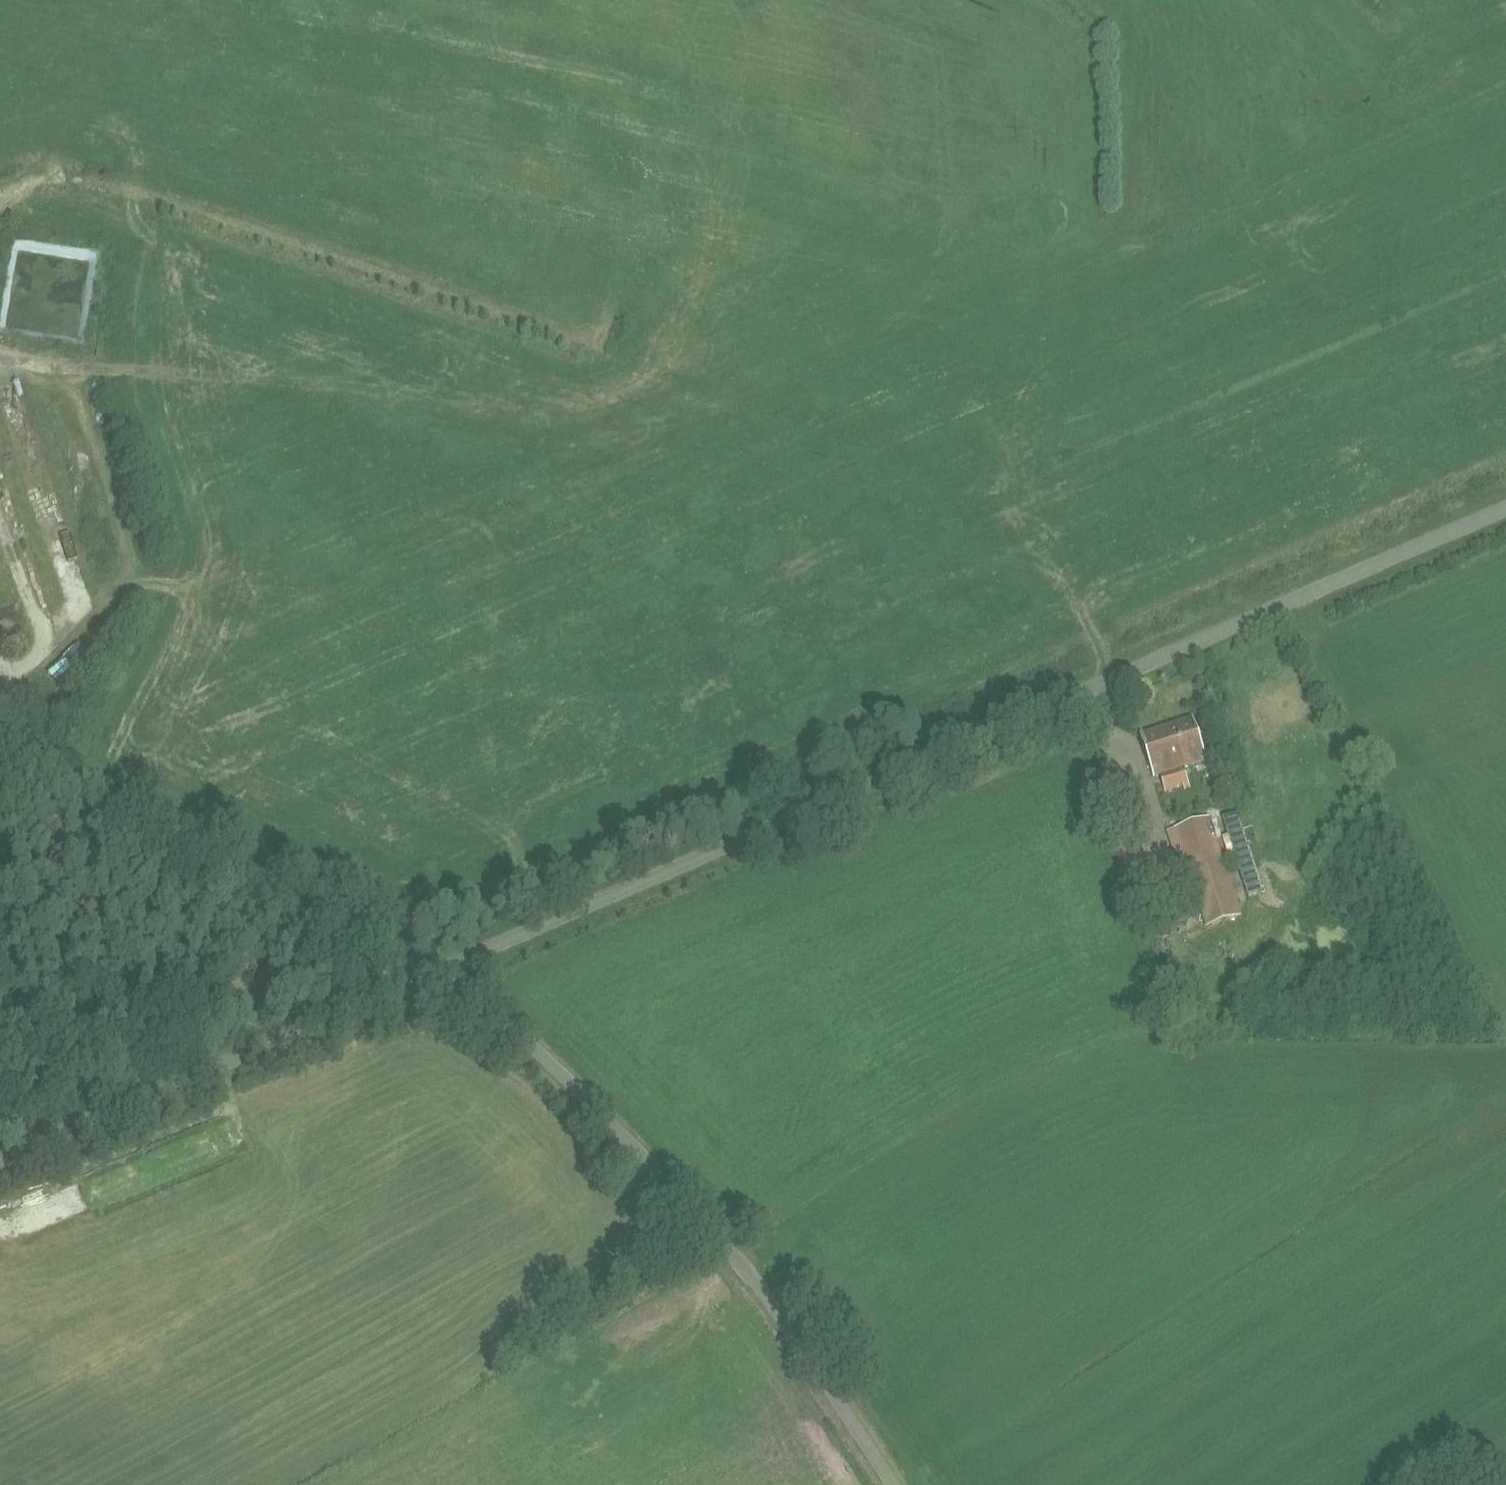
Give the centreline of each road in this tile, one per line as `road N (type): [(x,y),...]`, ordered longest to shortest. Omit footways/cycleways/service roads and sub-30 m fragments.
road 1 (unclassified): [(425,973),(1505,509)]
road 2 (unclassified): [(892,1484),(775,1306),(674,1188),(522,1038),(425,973)]
road 3 (unclassified): [(425,973),(0,747)]
road 4 (unclassified): [(0,1158),(425,973)]

